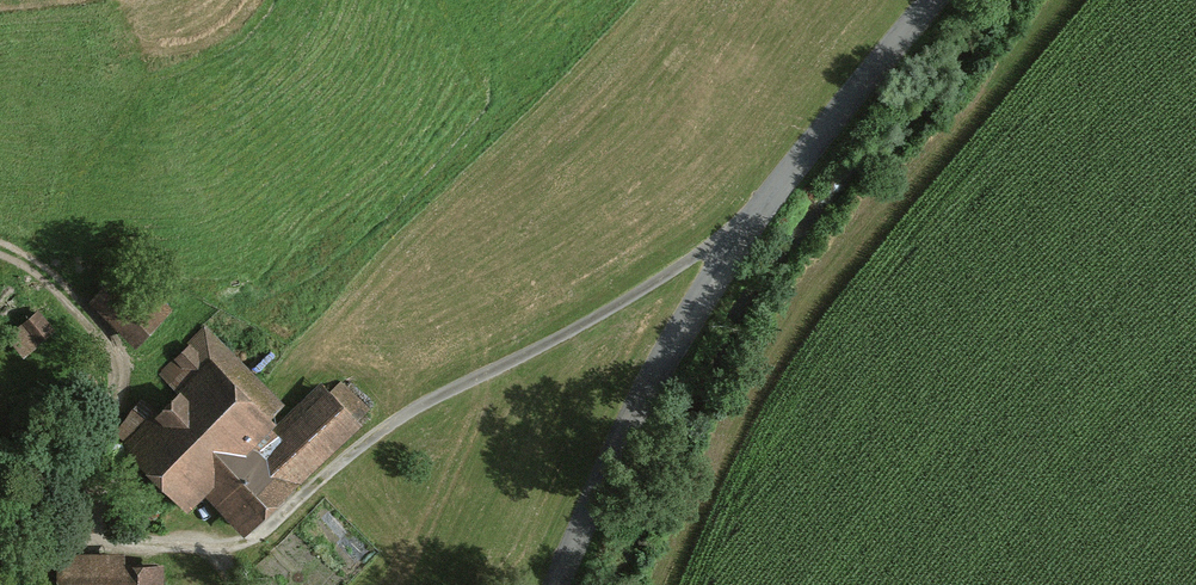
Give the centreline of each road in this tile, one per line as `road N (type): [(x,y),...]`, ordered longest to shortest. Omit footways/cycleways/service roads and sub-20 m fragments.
road 1 (unclassified): [(933,0),(791,173),(693,310),(625,430),(557,584)]
road 2 (track): [(228,554),(263,539),(379,439),(571,336),(715,244),(746,234)]
road 3 (track): [(228,554),(133,546),(114,532),(108,497),(119,390),(113,345),(93,312),(0,250)]

